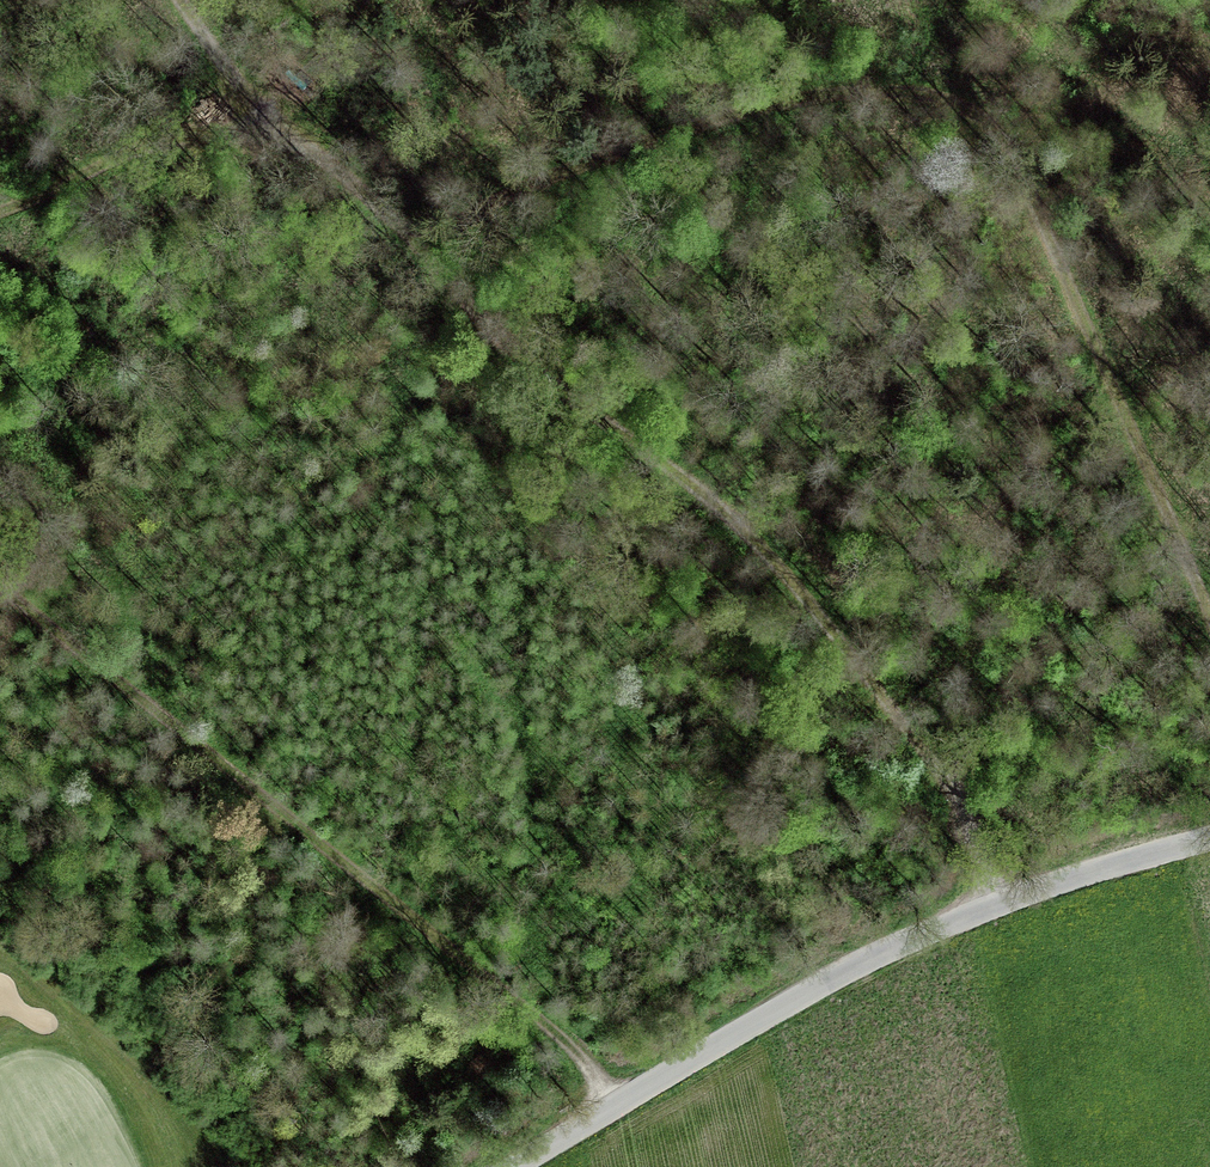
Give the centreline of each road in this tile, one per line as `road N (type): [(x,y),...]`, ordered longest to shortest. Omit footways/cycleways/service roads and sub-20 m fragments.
road 1 (track): [(186,0),(247,114),(329,157),(810,597),(946,776),(993,903)]
road 2 (track): [(1209,640),(1023,159),(956,94),(819,92),(644,136),(432,252)]
road 3 (track): [(614,1108),(473,915),(0,543)]
road 4 (unclassified): [(517,1166),(886,951),(1106,863),(1209,838)]
road 5 (track): [(247,114),(62,166),(0,194)]

